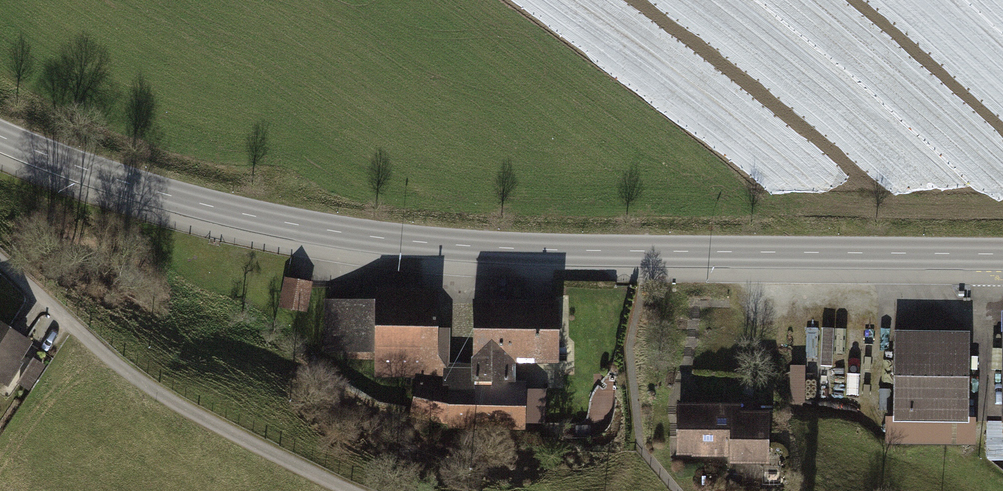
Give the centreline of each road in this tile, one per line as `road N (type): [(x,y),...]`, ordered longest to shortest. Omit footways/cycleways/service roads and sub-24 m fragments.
road 1 (primary): [(0,134),(218,207),(423,242),(638,255),(1002,252)]
road 2 (residential): [(358,490),(209,421),(105,356),(0,263)]

